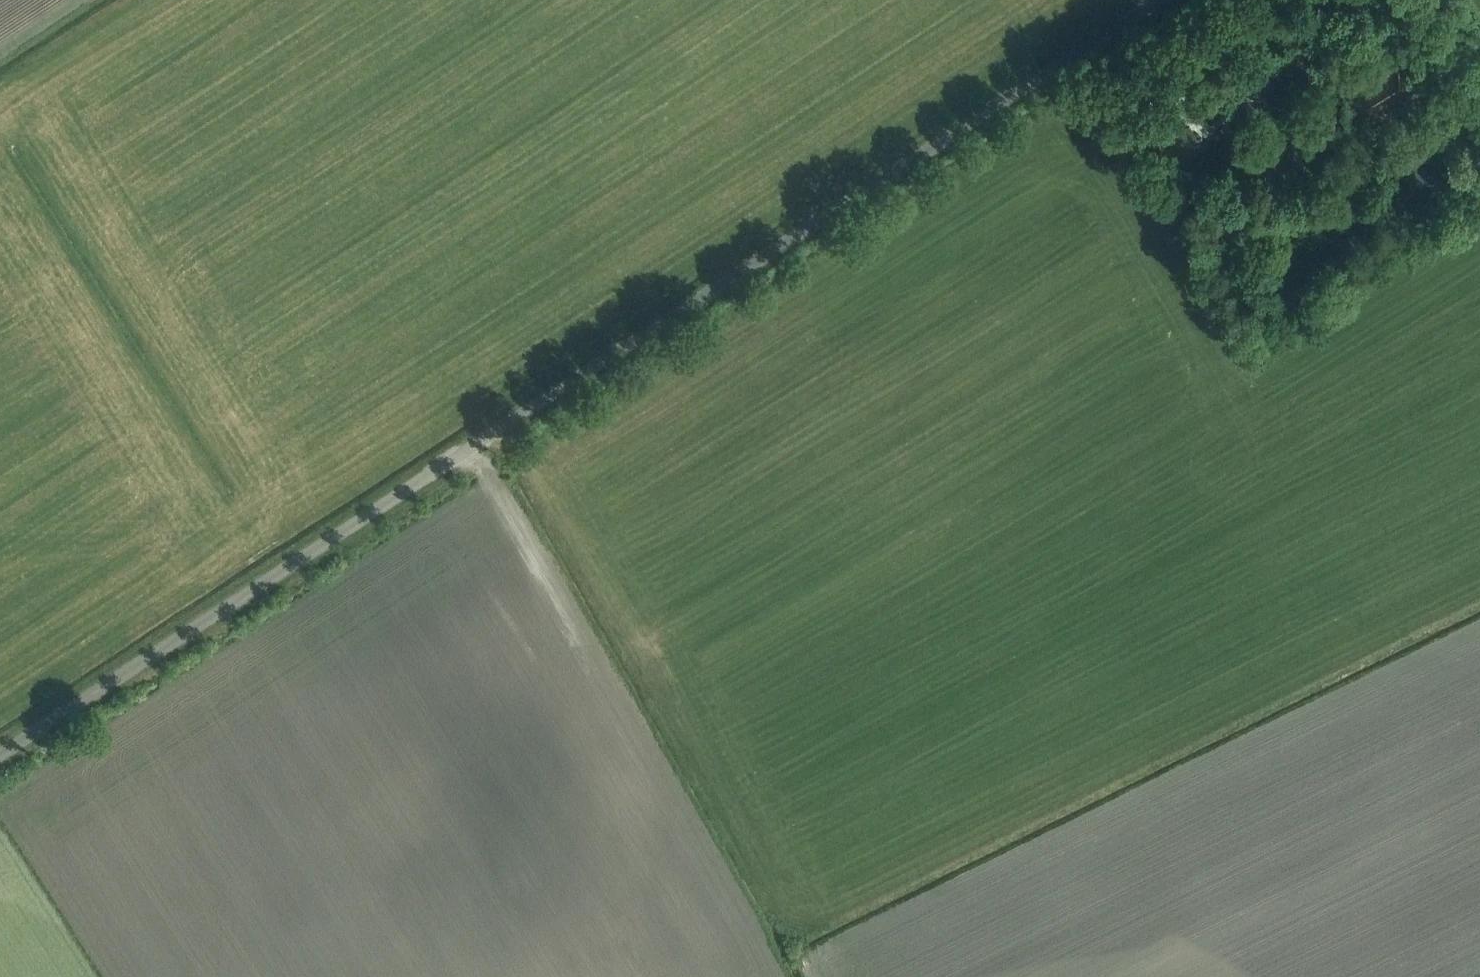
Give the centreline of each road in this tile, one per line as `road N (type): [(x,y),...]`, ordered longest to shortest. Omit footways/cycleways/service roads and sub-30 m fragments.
road 1 (unclassified): [(0,754),(1160,0)]

